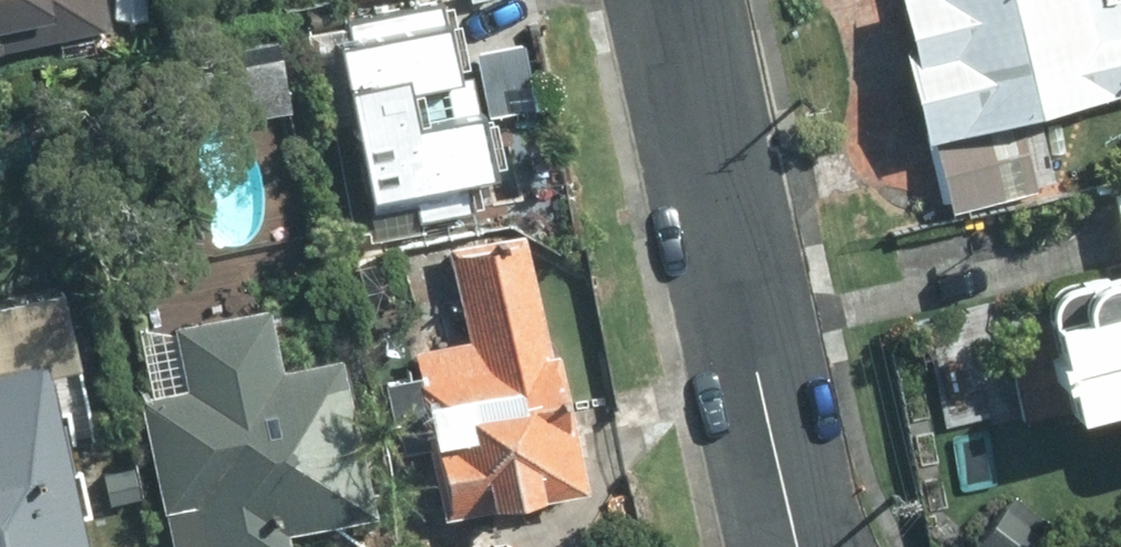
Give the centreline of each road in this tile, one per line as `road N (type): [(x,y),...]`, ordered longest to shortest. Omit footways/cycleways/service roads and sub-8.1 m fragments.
road 1 (residential): [(797,546),(675,0)]

